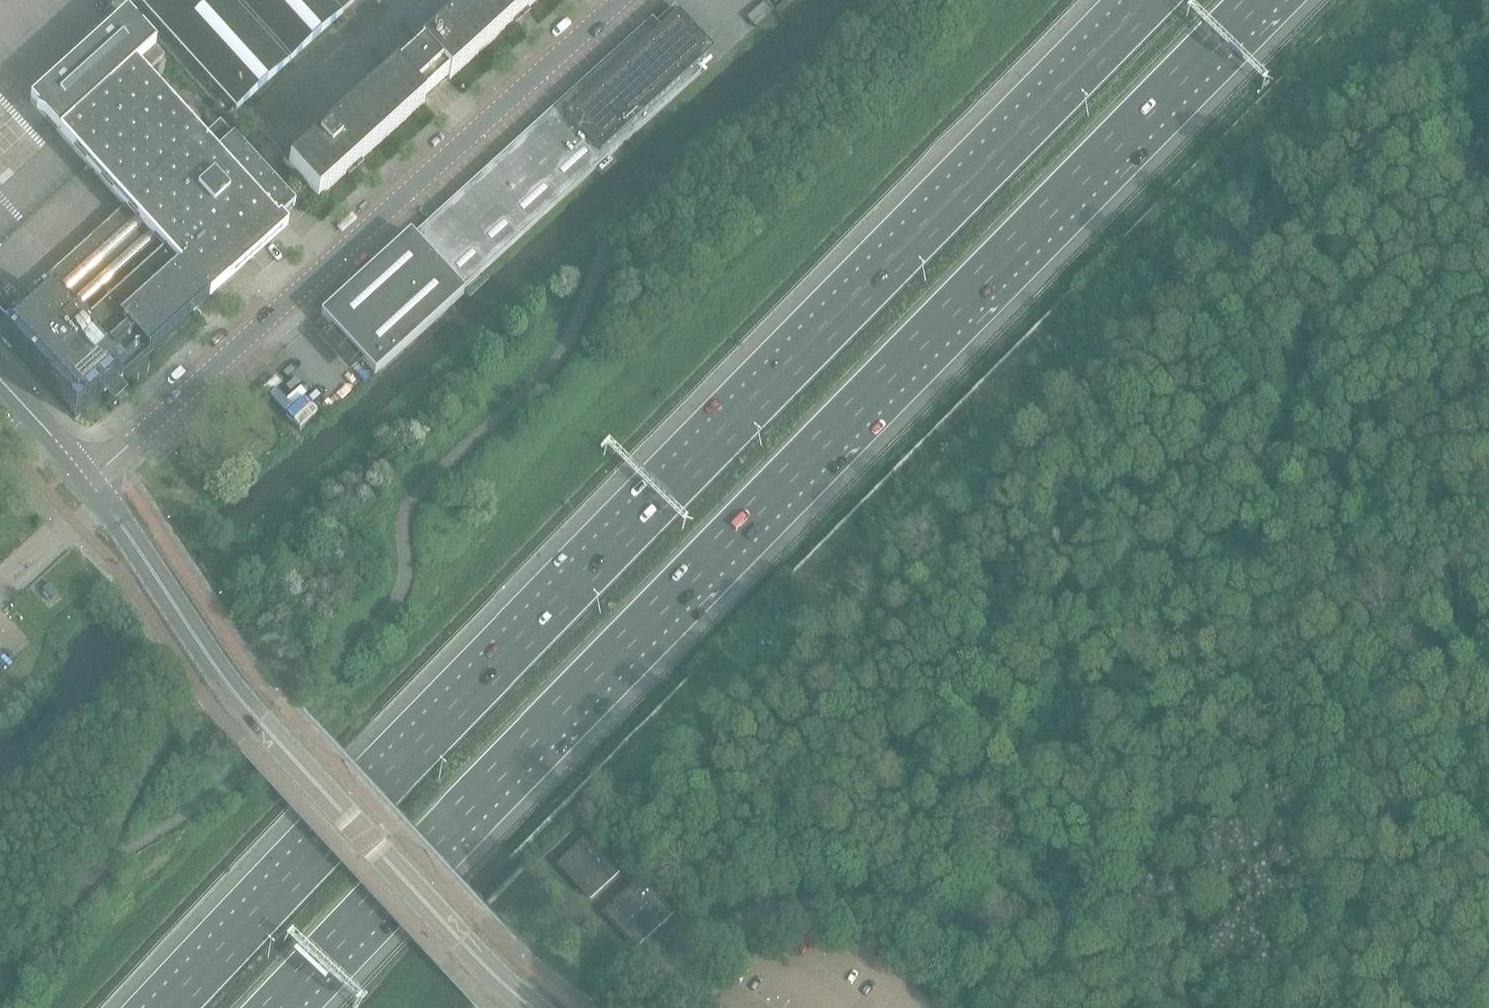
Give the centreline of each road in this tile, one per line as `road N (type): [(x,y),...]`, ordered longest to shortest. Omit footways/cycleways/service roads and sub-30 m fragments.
road 1 (motorway): [(1152,0),(174,1007)]
road 2 (motorway): [(277,1007),(1254,0)]
road 3 (tertiary): [(87,475),(614,0)]
road 4 (tertiary): [(534,1007),(260,722),(87,475)]
road 5 (tertiary): [(87,475),(0,379)]

